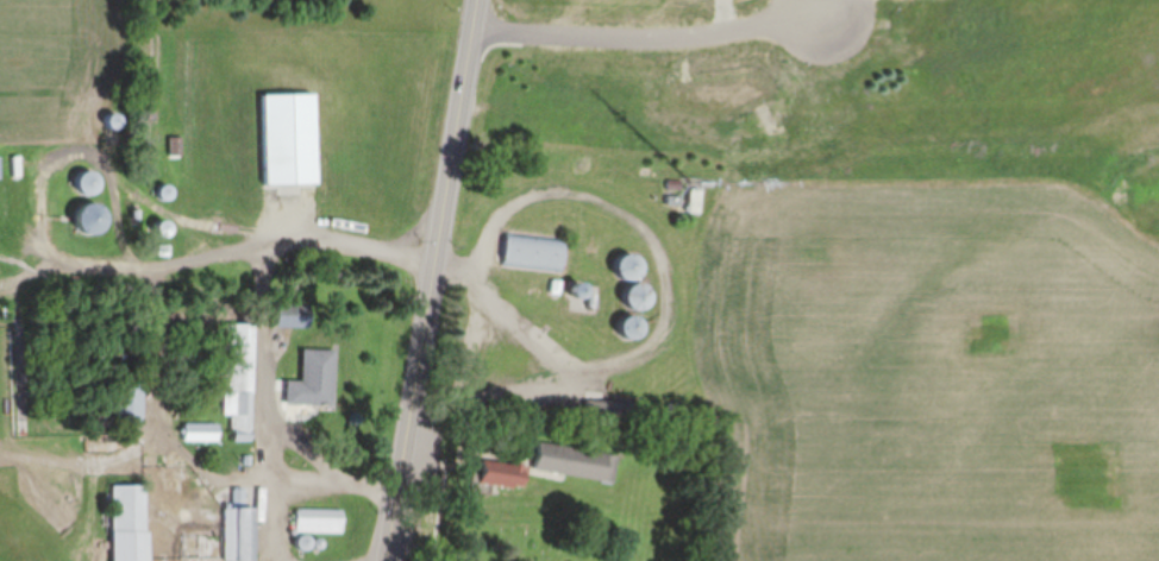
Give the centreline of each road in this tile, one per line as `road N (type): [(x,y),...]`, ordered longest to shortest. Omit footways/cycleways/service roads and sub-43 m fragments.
road 1 (secondary): [(484,0),(391,560)]
road 2 (residential): [(480,31),(689,37),(822,8)]

